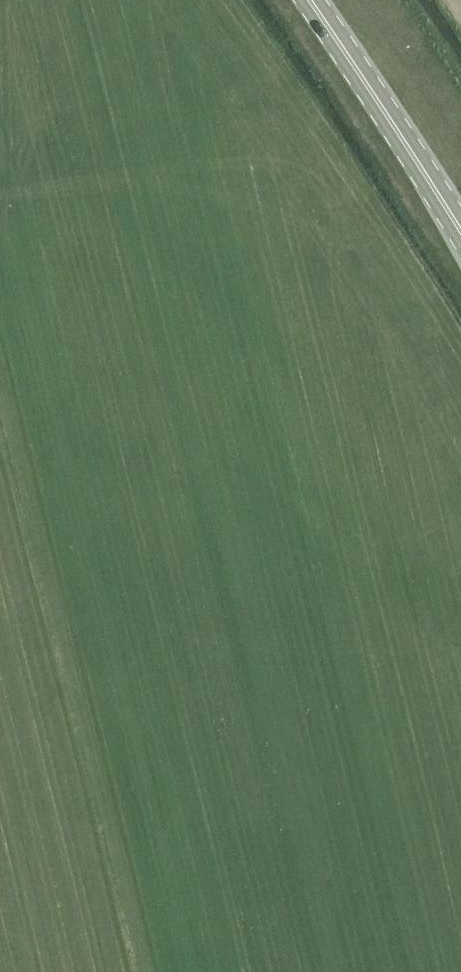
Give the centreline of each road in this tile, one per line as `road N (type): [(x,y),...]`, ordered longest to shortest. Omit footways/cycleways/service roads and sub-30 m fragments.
road 1 (primary): [(460,231),(310,0)]

